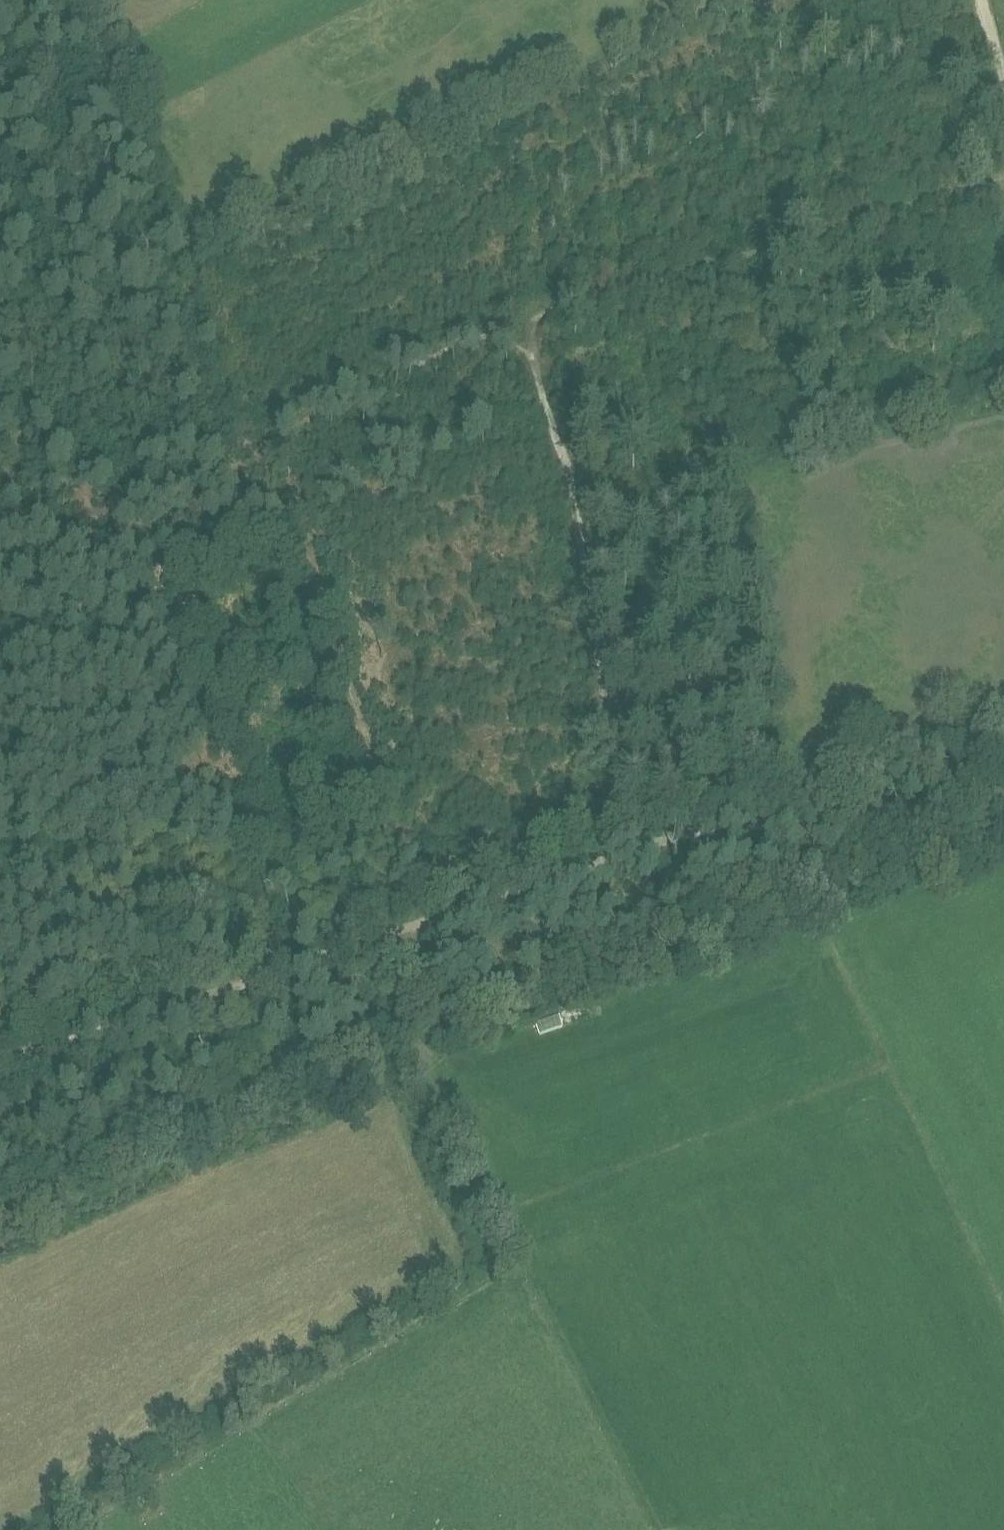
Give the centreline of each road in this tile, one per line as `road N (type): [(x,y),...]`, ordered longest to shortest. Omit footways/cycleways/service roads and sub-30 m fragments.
road 1 (track): [(0,1072),(381,959),(612,862),(1003,725)]
road 2 (track): [(1003,176),(528,324),(285,444)]
road 3 (track): [(528,324),(565,335),(596,366),(658,560),(689,835)]
road 4 (track): [(408,947),(419,1029),(435,1065)]

